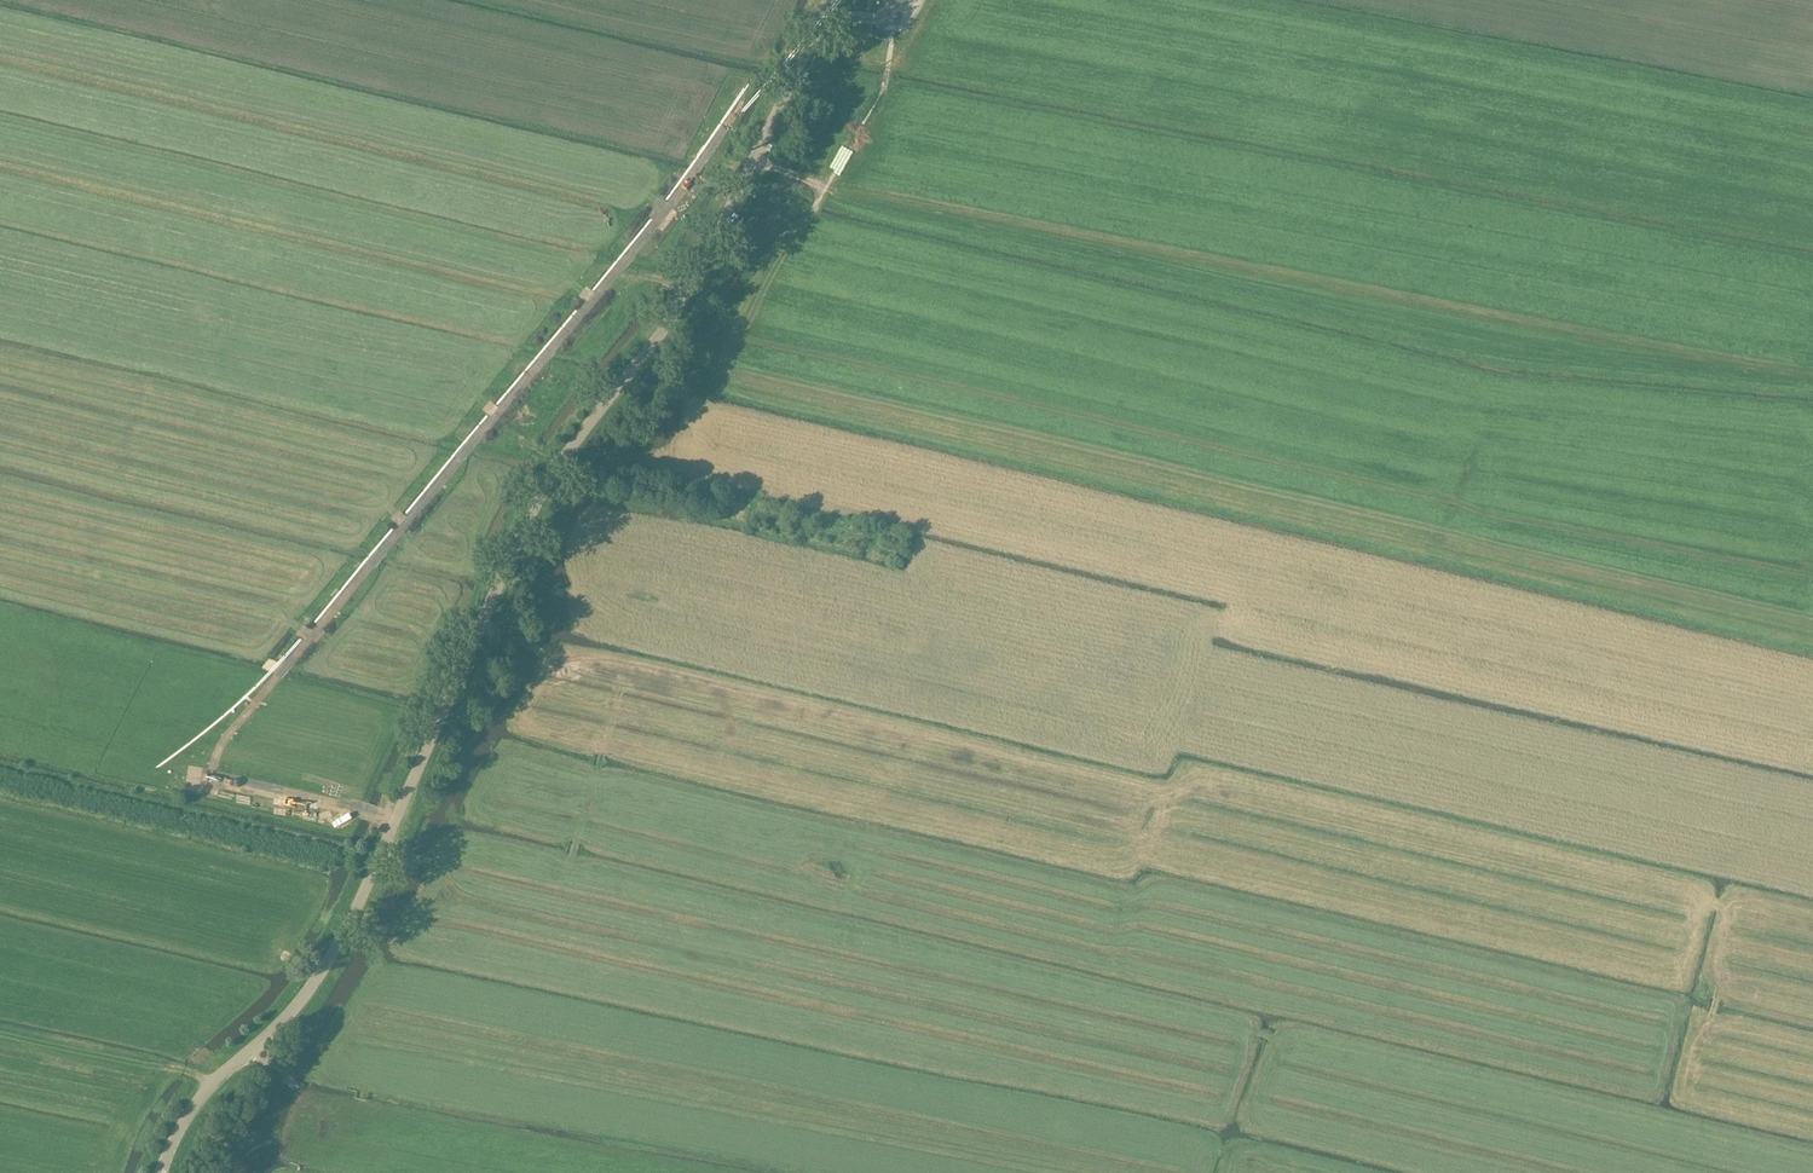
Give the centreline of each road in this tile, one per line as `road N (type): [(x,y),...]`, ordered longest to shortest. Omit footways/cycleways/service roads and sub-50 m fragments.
road 1 (unclassified): [(162,1172),(199,1101),(291,1013),(336,948),(542,493),(678,306),(832,0)]

